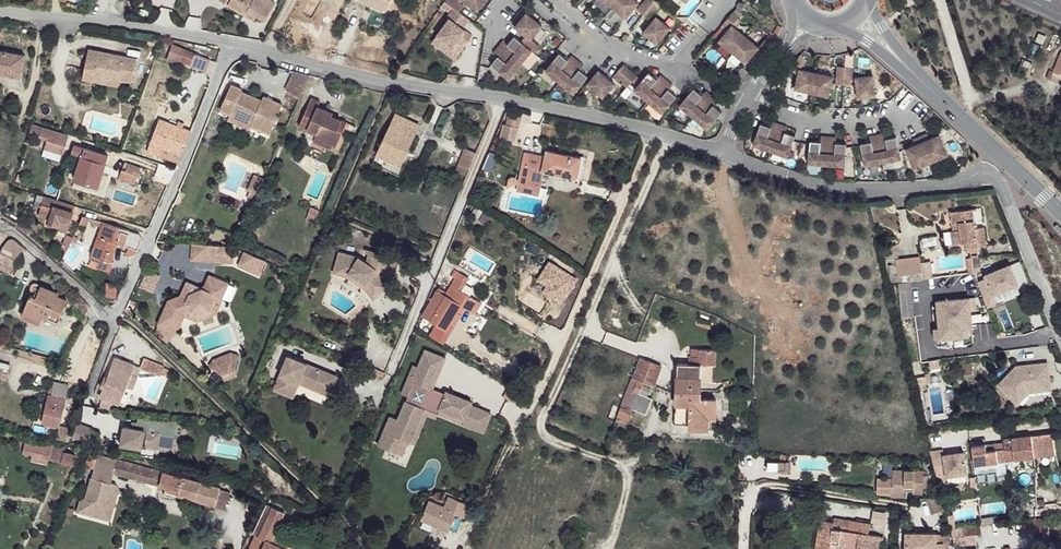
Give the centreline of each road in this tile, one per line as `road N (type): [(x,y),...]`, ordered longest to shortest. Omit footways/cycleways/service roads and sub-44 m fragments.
road 1 (residential): [(229,44),(611,117),(727,151)]
road 2 (track): [(616,547),(632,485),(627,468),(554,441),(546,413),(674,136)]
road 3 (residential): [(727,151),(816,188),(923,187),(984,170),(999,179),(1013,206),(1060,333)]
road 4 (track): [(478,516),(659,131)]
road 5 (residential): [(89,402),(229,44)]
road 6 (track): [(394,370),(509,97)]
road 7 (residential): [(0,8),(229,44)]
road 8 (residential): [(921,514),(773,485),(753,496),(748,548)]
road 9 (primary): [(1060,211),(910,70)]
road 10 (residential): [(906,112),(840,122),(751,95)]
road 11 (residential): [(544,0),(610,54),(678,67)]

